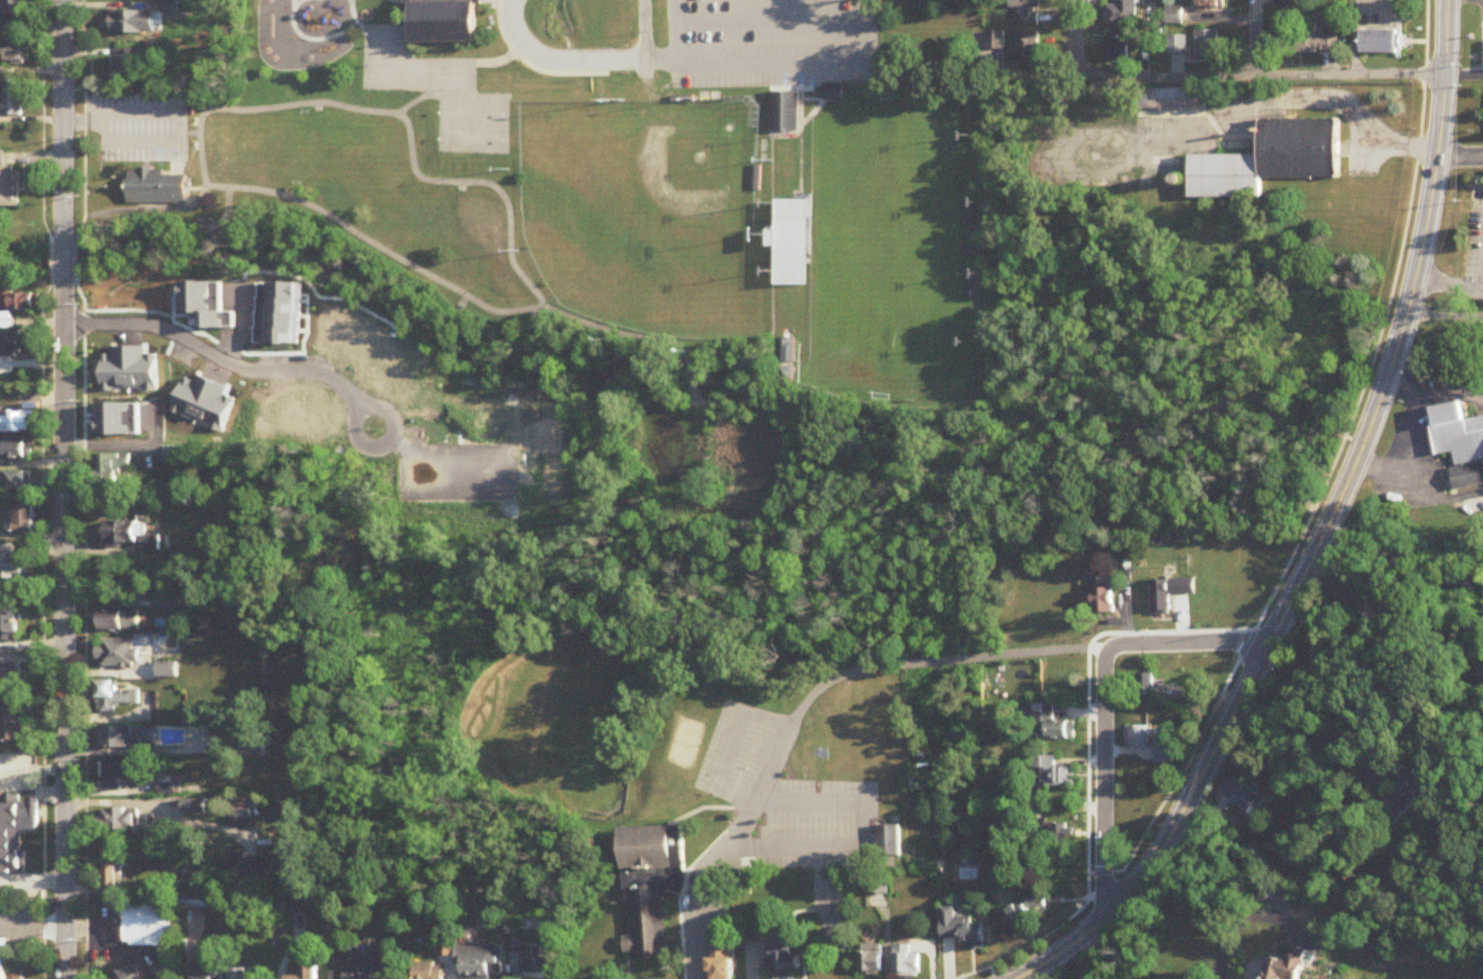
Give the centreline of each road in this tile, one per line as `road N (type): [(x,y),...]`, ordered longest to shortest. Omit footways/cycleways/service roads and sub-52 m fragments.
road 1 (tertiary): [(1019,978),(1104,921),(1166,845),(1325,536),(1391,367),(1411,290),(1438,146),(1446,0)]
road 2 (residential): [(63,284),(66,978)]
road 3 (residential): [(947,80),(1443,74)]
road 4 (residential): [(1270,644),(1103,646),(875,667),(816,693)]
road 5 (residential): [(63,321),(169,330),(221,358),(330,377),(396,420),(384,446),(361,445),(352,426),(359,402)]
road 6 (residential): [(1104,921),(1103,646)]
road 7 (residential): [(61,0),(62,243)]
road 8 (residential): [(89,124),(98,123),(99,145),(179,144),(179,116),(98,115),(98,123)]

